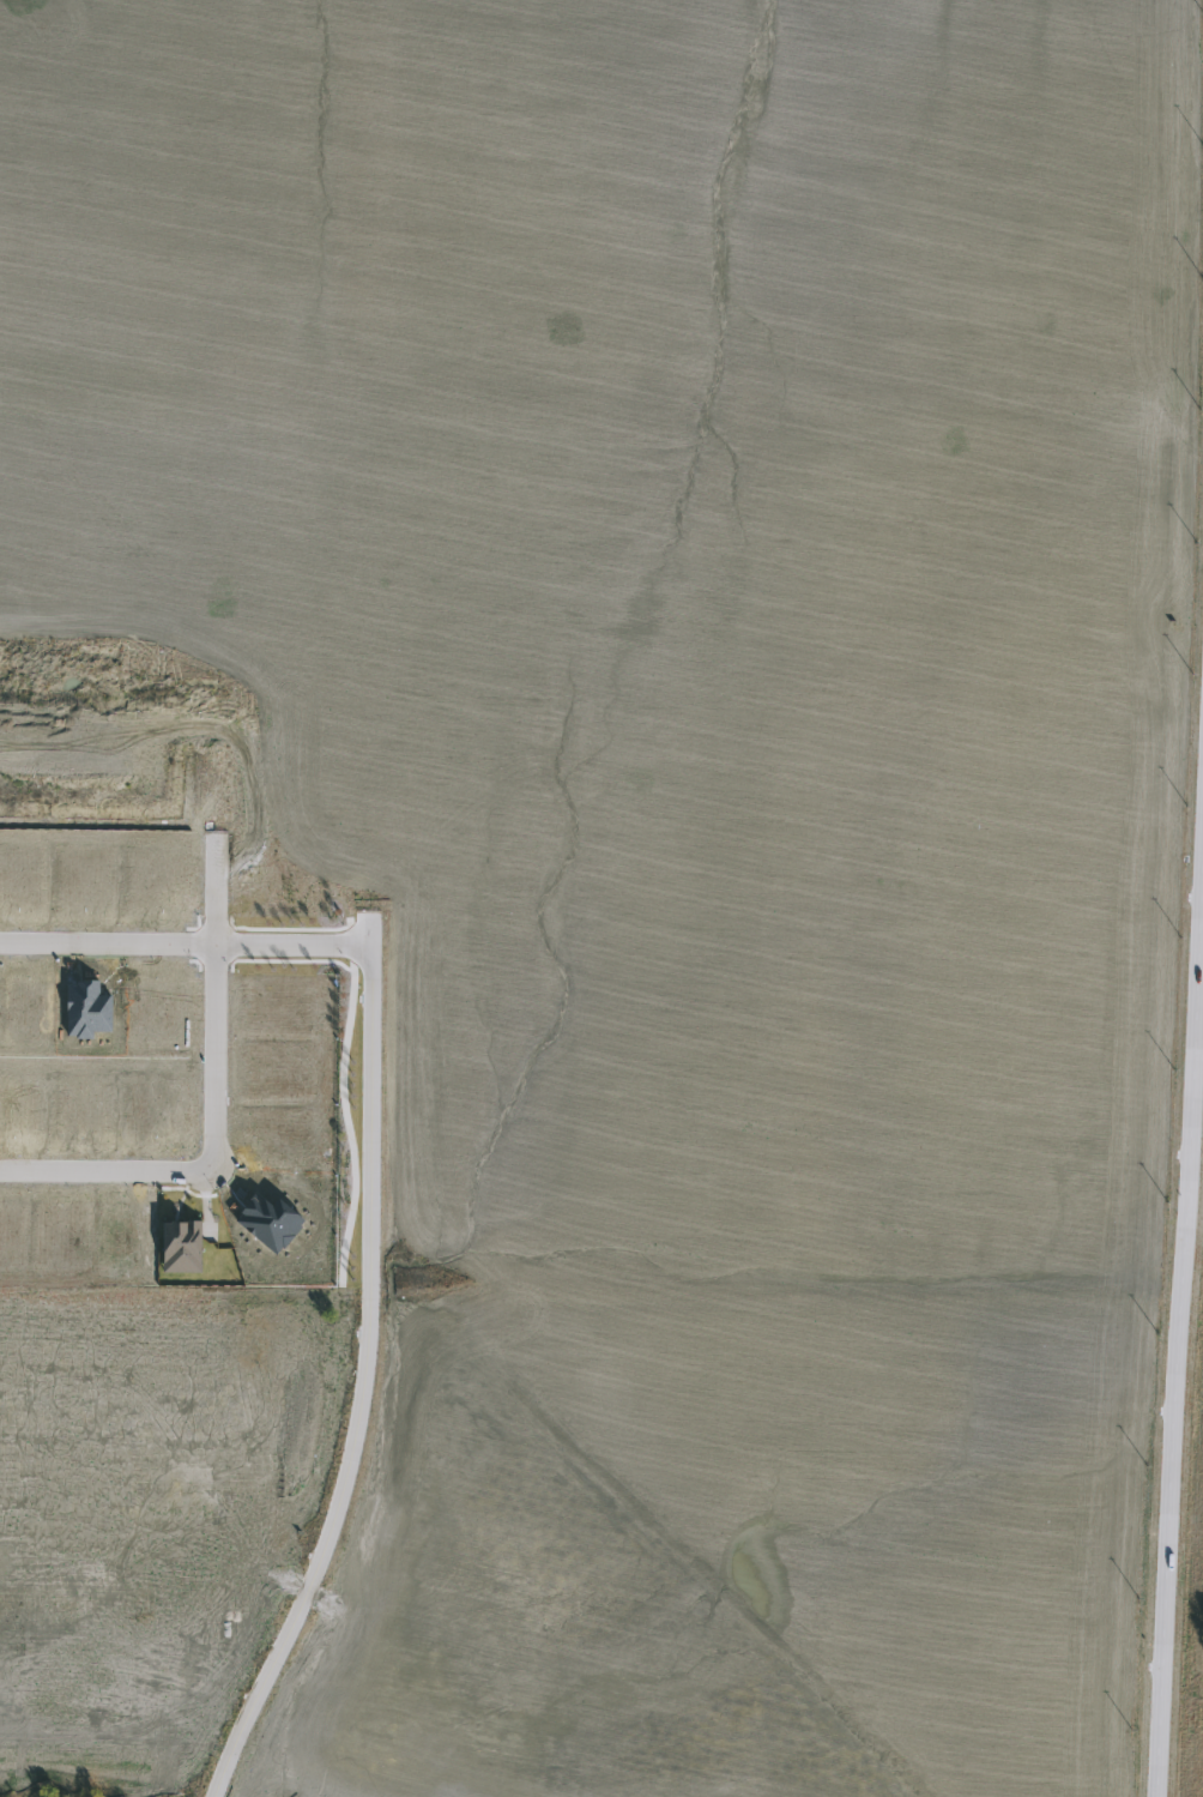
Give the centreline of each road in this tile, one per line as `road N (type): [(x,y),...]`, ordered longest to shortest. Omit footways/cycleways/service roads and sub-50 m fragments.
road 1 (trunk): [(1202,821),(1159,1796)]
road 2 (residential): [(215,1796),(325,1550),(359,1421),(373,1308),(371,917)]
road 3 (residential): [(371,946),(0,945)]
road 4 (residential): [(218,837),(214,1174)]
road 5 (residential): [(214,1174),(0,1174)]

